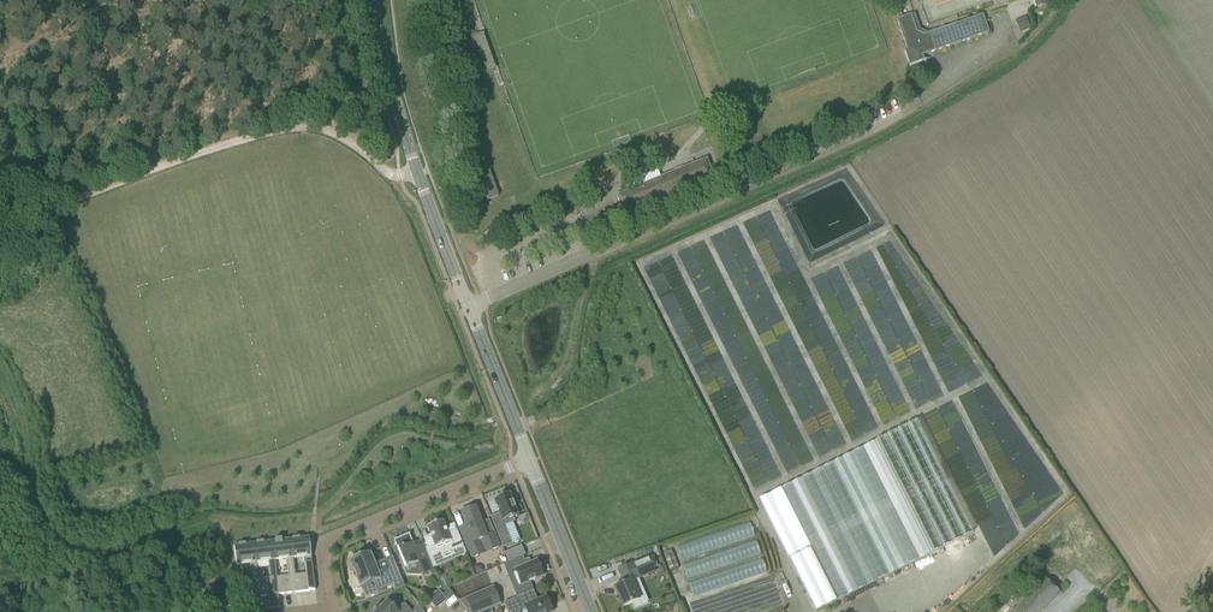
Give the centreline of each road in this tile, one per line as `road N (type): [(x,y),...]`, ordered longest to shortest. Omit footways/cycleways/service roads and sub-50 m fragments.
road 1 (unclassified): [(623,244),(877,131),(999,43)]
road 2 (track): [(305,132),(232,146),(94,194),(0,209)]
road 3 (residential): [(331,611),(324,555),(336,541),(528,463)]
road 4 (tertiary): [(419,178),(371,0)]
road 5 (tertiary): [(528,463),(469,309)]
road 6 (tertiary): [(590,611),(528,463)]
road 7 (tertiary): [(469,309),(419,178)]
road 8 (unclassified): [(623,244),(501,296)]
road 9 (unclassified): [(419,178),(391,177),(331,135),(305,132)]

